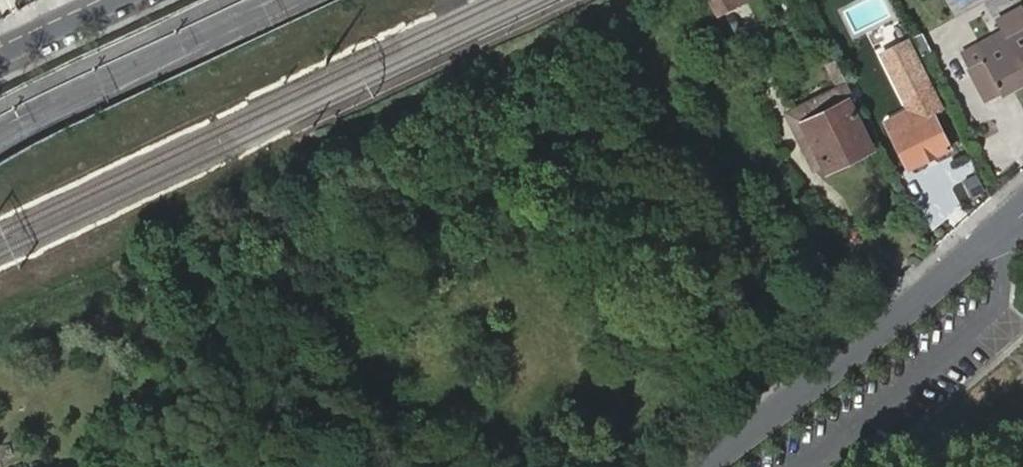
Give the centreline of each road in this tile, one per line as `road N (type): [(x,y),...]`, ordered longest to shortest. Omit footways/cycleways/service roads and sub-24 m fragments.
road 1 (tertiary): [(704,466),(1022,212)]
road 2 (residential): [(0,54),(110,0)]

